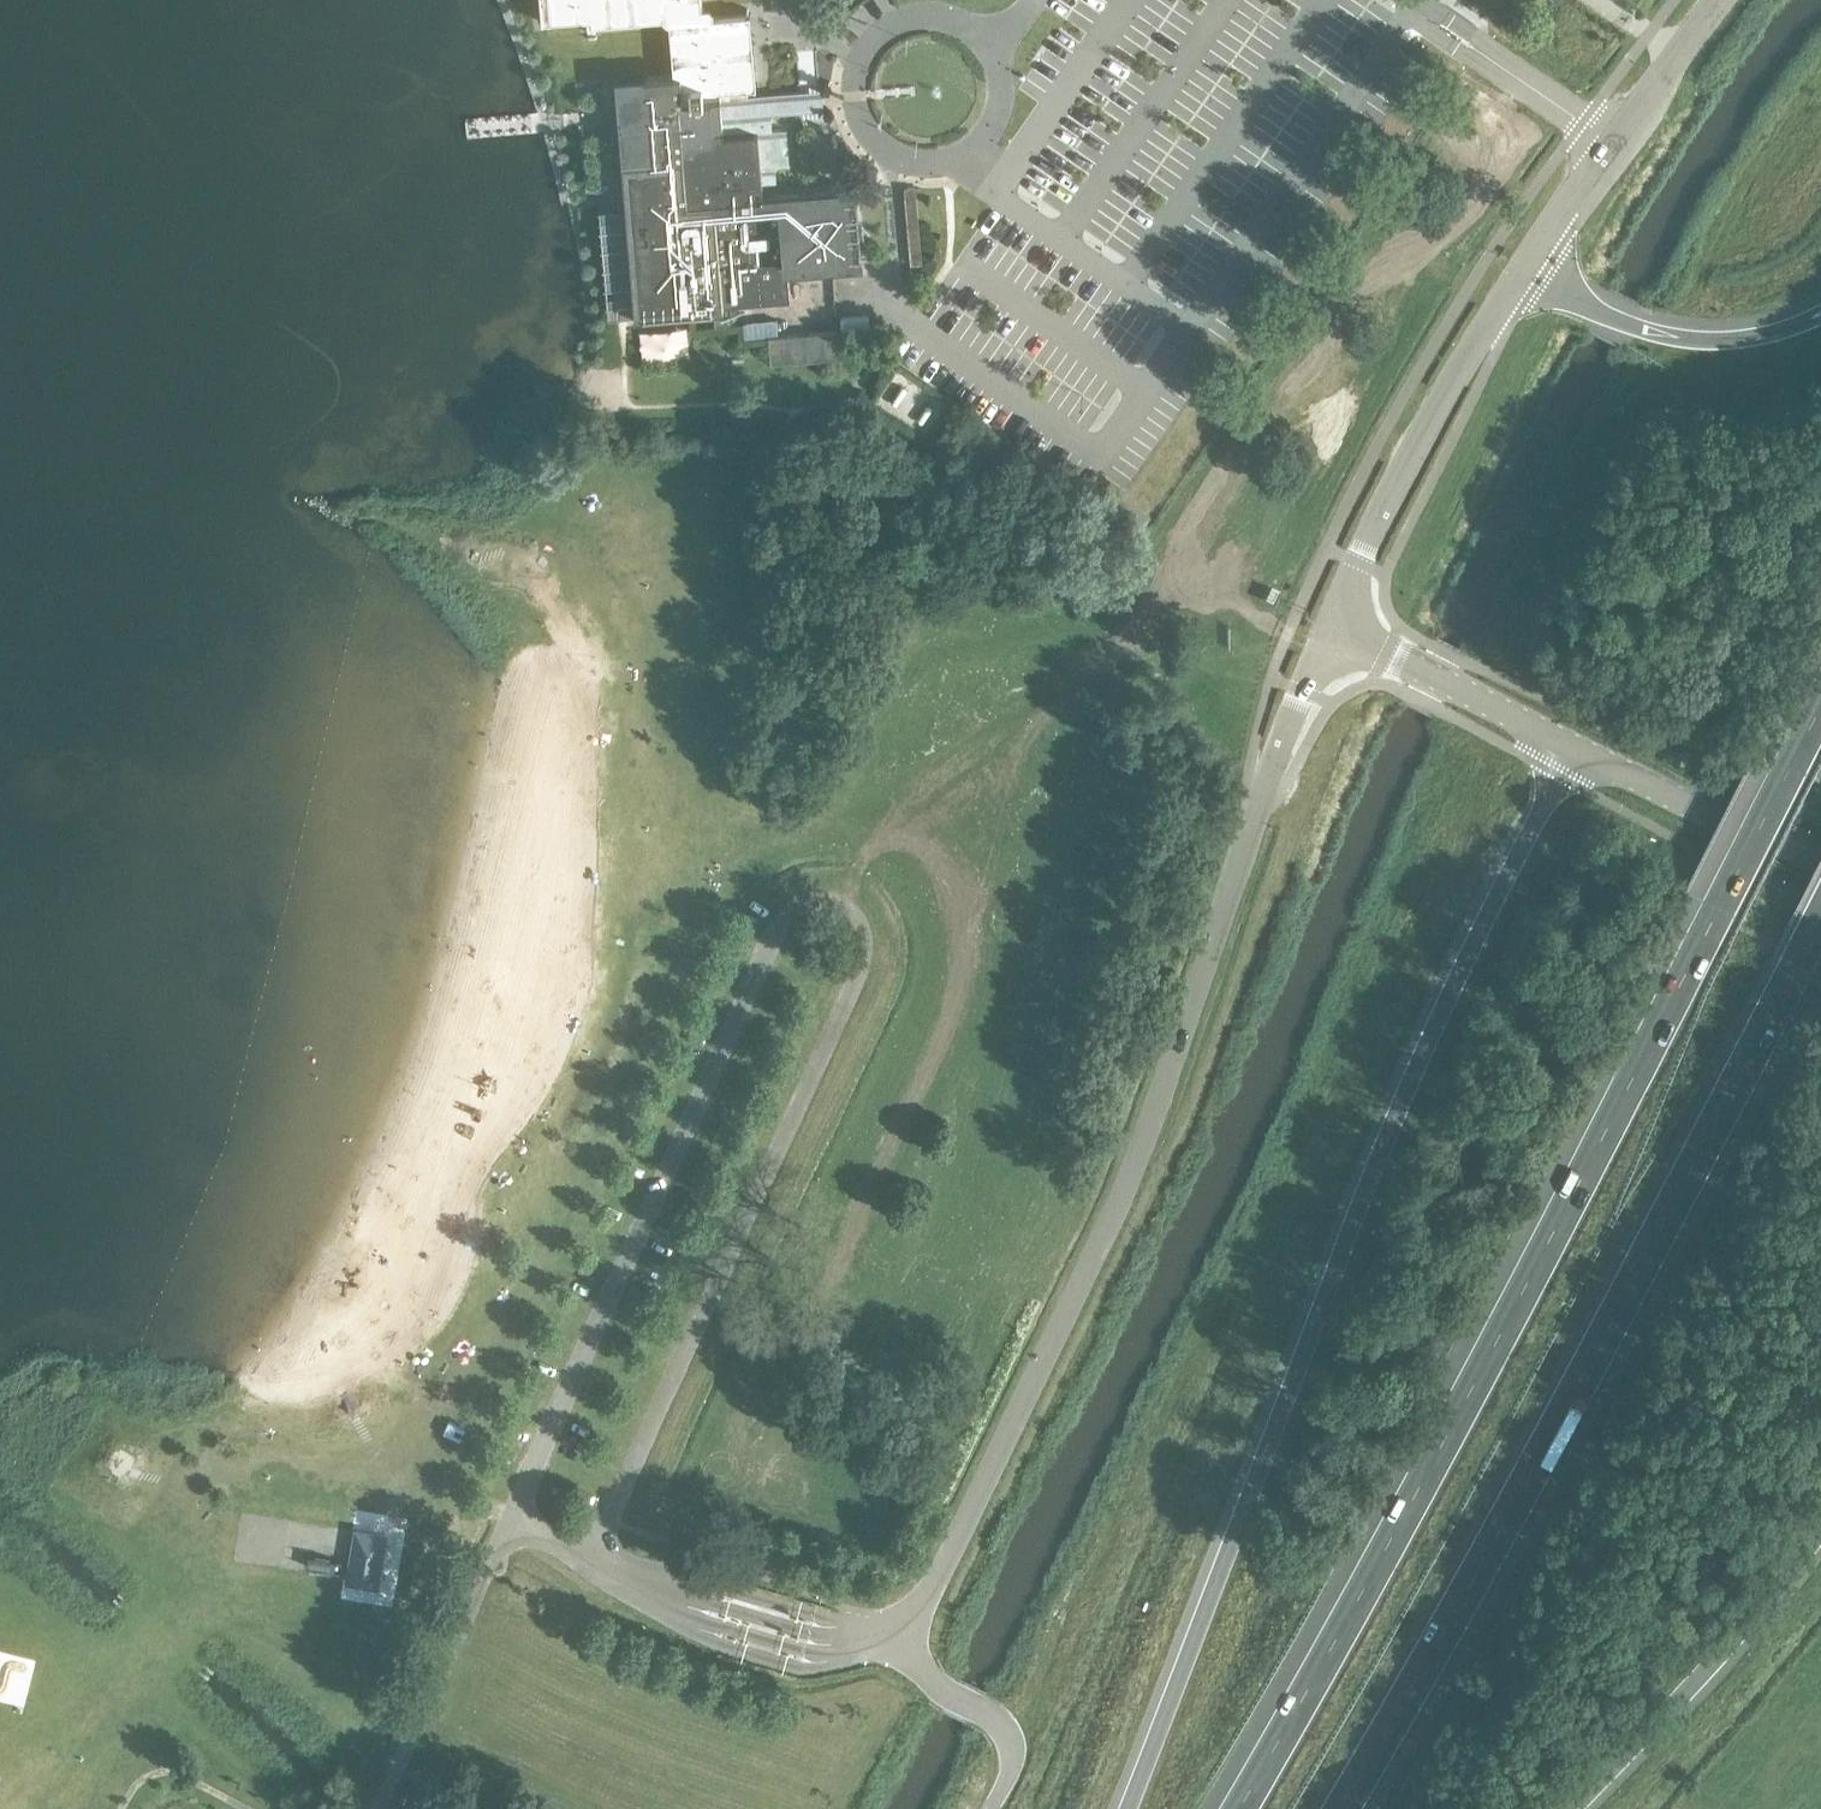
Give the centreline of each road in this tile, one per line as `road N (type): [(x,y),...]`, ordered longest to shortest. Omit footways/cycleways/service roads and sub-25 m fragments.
road 1 (motorway): [(1820,699),(1549,1241),(1237,1808)]
road 2 (unclassified): [(1334,628),(1253,820),(1138,1161),(905,1636),(833,1638),(767,1625)]
road 3 (motorway): [(1576,745),(1403,1099),(1128,1808)]
road 4 (motorway): [(1339,1808),(1414,1686),(1820,926)]
road 5 (tertiary): [(1334,628),(1463,364),(1532,266)]
road 6 (motorway): [(1581,1808),(1699,1689),(1820,1541)]
road 7 (unclassified): [(1532,266),(1612,140),(1721,0)]
road 8 (motorway): [(1820,313),(1778,332),(1730,339),(1659,335),(1600,312),(1532,266)]
road 9 (tertiary): [(1820,869),(1576,745)]
road 10 (tertiary): [(1576,745),(1334,628)]

